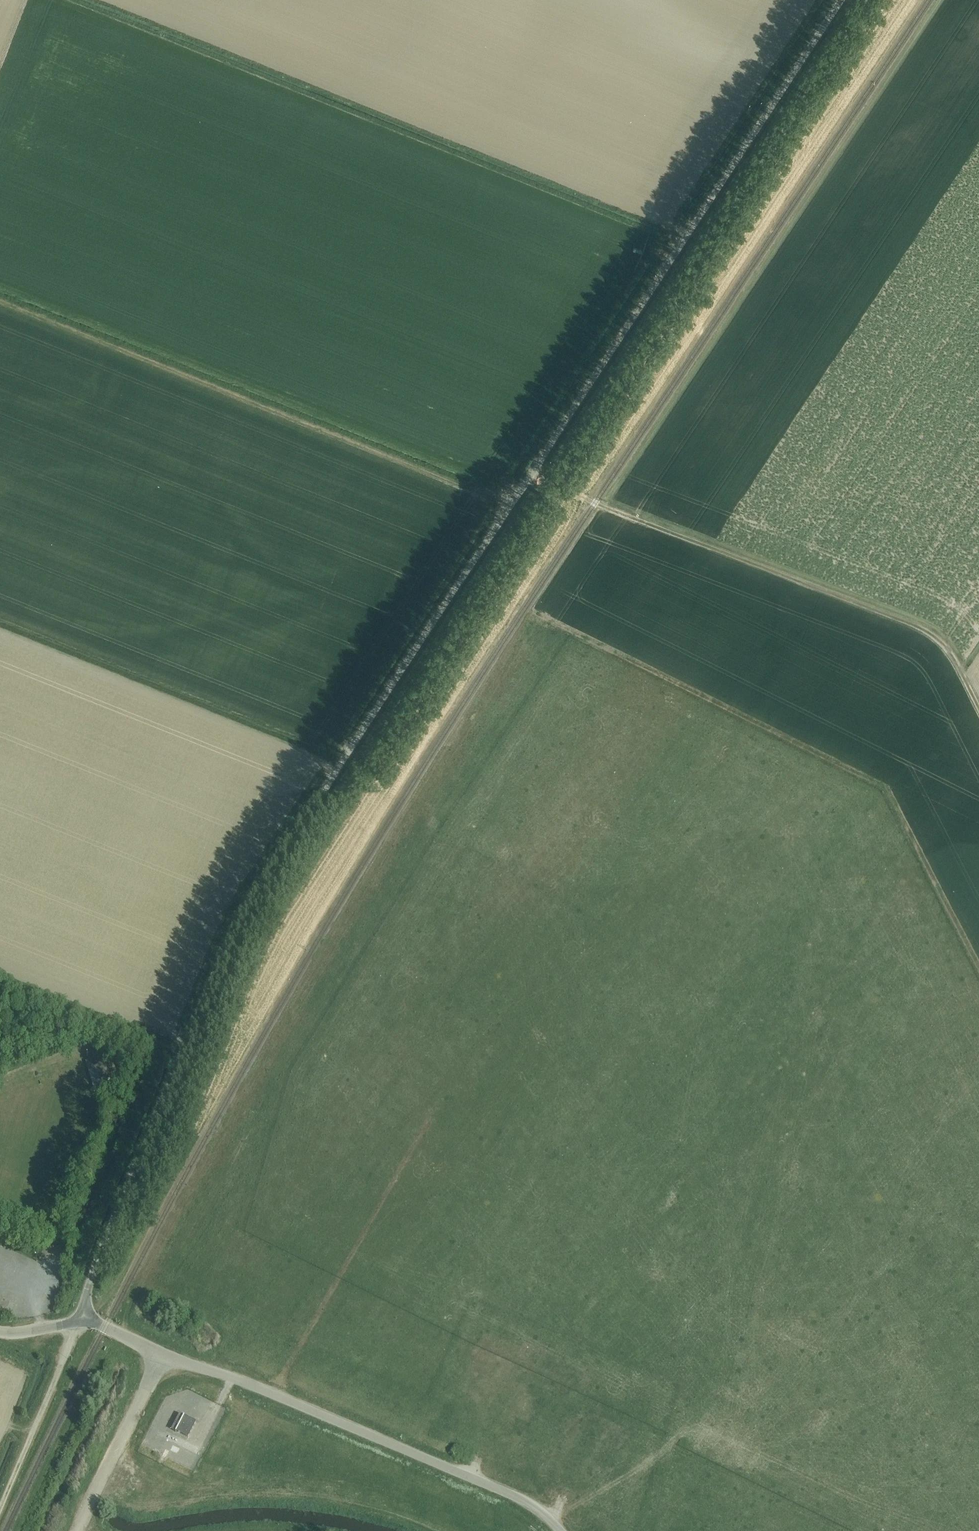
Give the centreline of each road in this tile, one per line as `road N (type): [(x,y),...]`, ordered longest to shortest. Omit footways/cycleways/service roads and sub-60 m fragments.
road 1 (unclassified): [(82,1322),(87,1290),(175,1056),(254,874),(786,96),(842,0)]
road 2 (track): [(530,475),(928,632),(950,654),(978,710)]
road 3 (unclassified): [(563,1530),(527,1501),(473,1477),(161,1352)]
road 4 (track): [(82,1322),(0,1514)]
road 5 (unclassified): [(77,1530),(161,1352)]

